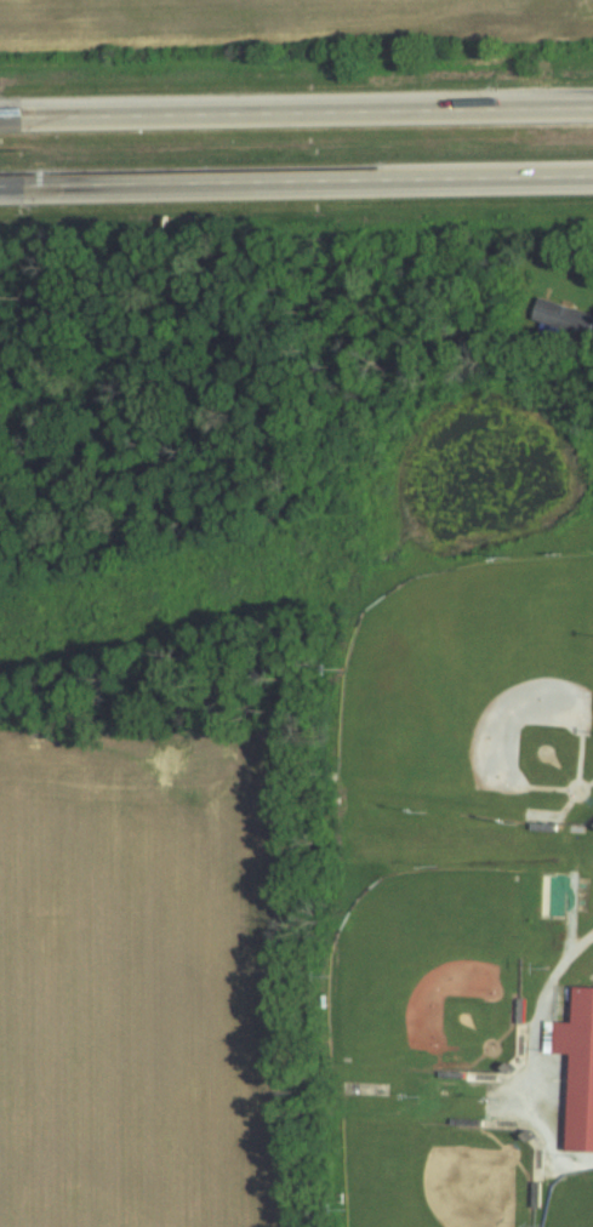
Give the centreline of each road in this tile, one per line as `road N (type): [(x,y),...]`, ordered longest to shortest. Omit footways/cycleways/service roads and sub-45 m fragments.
road 1 (motorway): [(0,186),(592,176)]
road 2 (motorway): [(592,107),(0,117)]

